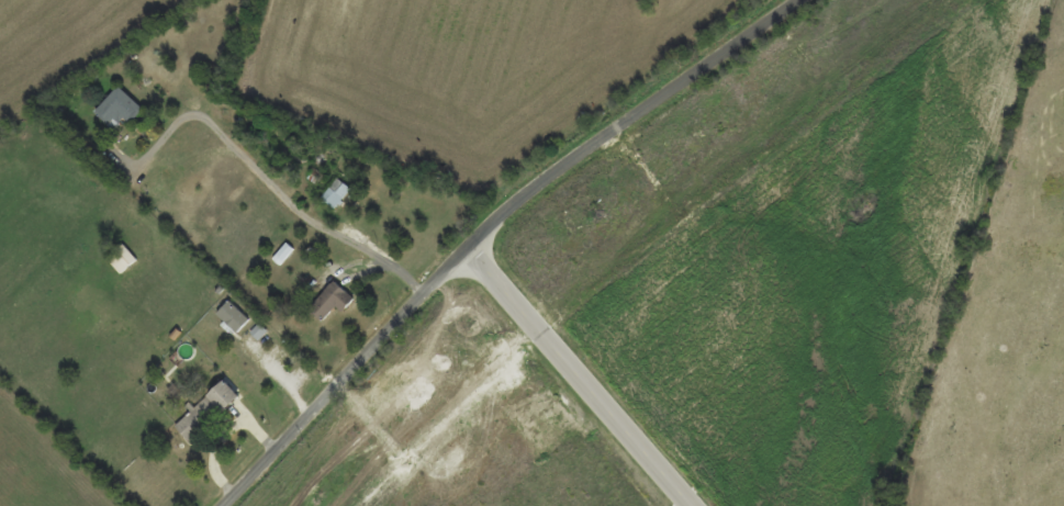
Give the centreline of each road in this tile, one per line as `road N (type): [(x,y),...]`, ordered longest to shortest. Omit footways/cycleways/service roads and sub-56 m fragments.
road 1 (residential): [(287,505),(463,324),(519,289),(653,168),(885,0)]
road 2 (residential): [(696,505),(519,289)]

